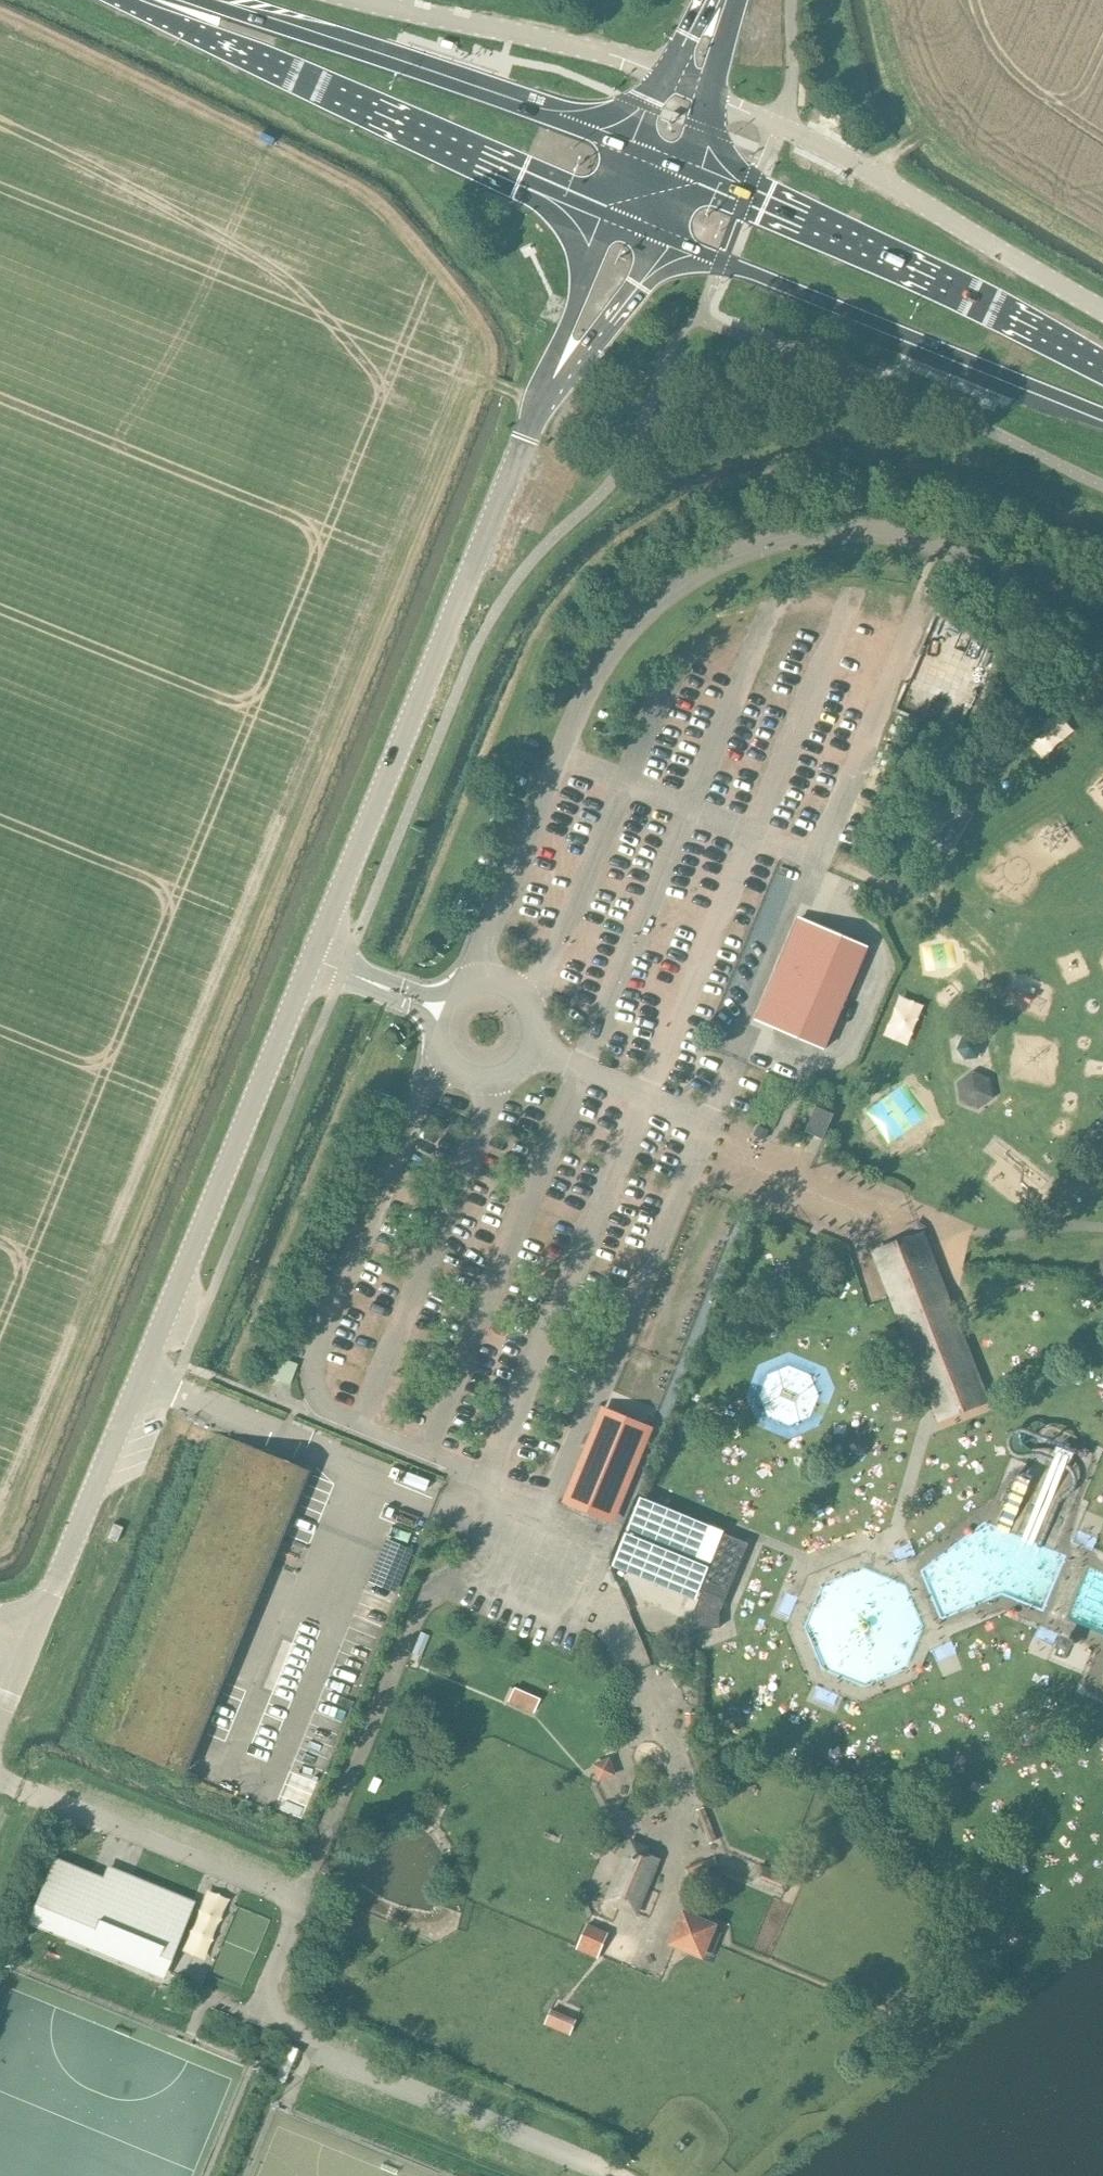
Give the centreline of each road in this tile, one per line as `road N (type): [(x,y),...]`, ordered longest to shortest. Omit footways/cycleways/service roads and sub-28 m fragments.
road 1 (unclassified): [(30,1635),(552,379)]
road 2 (primary): [(152,0),(268,64),(613,216)]
road 3 (primary): [(637,152),(230,12),(162,0)]
road 4 (primary): [(660,236),(1102,415)]
road 5 (primary): [(1102,363),(886,256),(686,171)]
road 6 (unclassified): [(1102,313),(862,170),(711,96)]
road 7 (unclassified): [(672,78),(592,51),(357,0)]
road 8 (unclassified): [(552,379),(633,282),(660,236)]
road 9 (unclassified): [(613,216),(552,379)]

